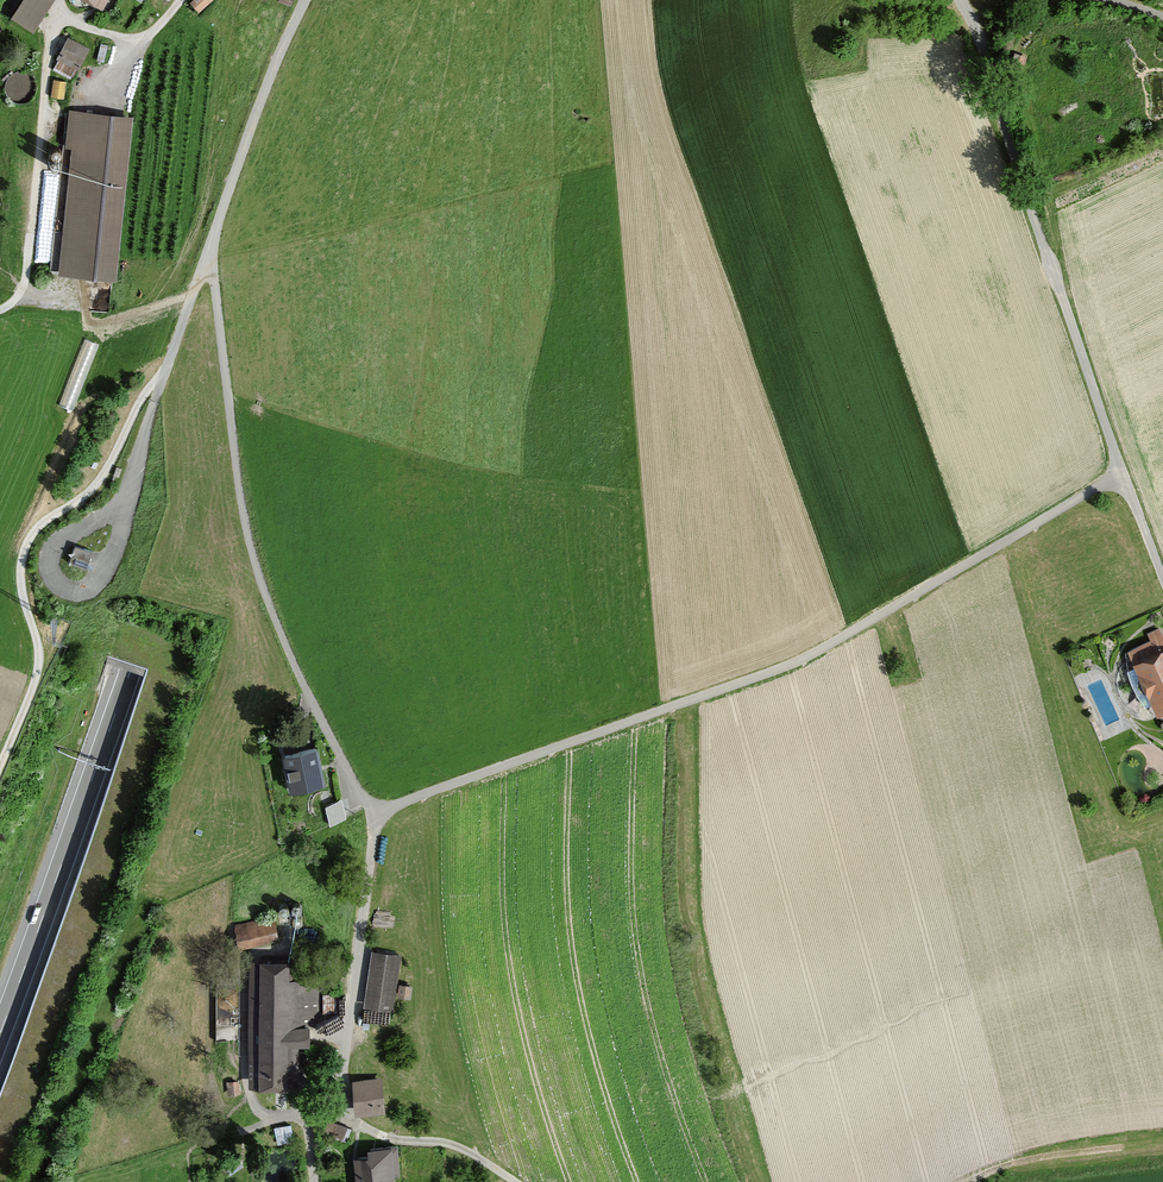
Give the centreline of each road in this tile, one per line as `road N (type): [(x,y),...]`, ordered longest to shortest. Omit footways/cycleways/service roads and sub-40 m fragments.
road 1 (motorway): [(0,1146),(169,685),(399,0)]
road 2 (motorway): [(359,0),(0,1033)]
road 3 (track): [(1123,472),(795,663),(371,814)]
road 4 (unclassified): [(959,0),(983,49),(1030,205),(1162,577)]
road 5 (track): [(0,766),(38,667),(22,590),(28,541),(95,486),(144,394),(162,381)]
road 6 (track): [(0,310),(25,278),(47,63),(61,13),(92,29),(142,36),(181,0)]
road 7 (track): [(515,1181),(453,1145),(365,1127),(340,1091)]
road 8 (track): [(970,1181),(1026,1160),(1120,1148)]
road 9 (track): [(162,381),(210,251)]

